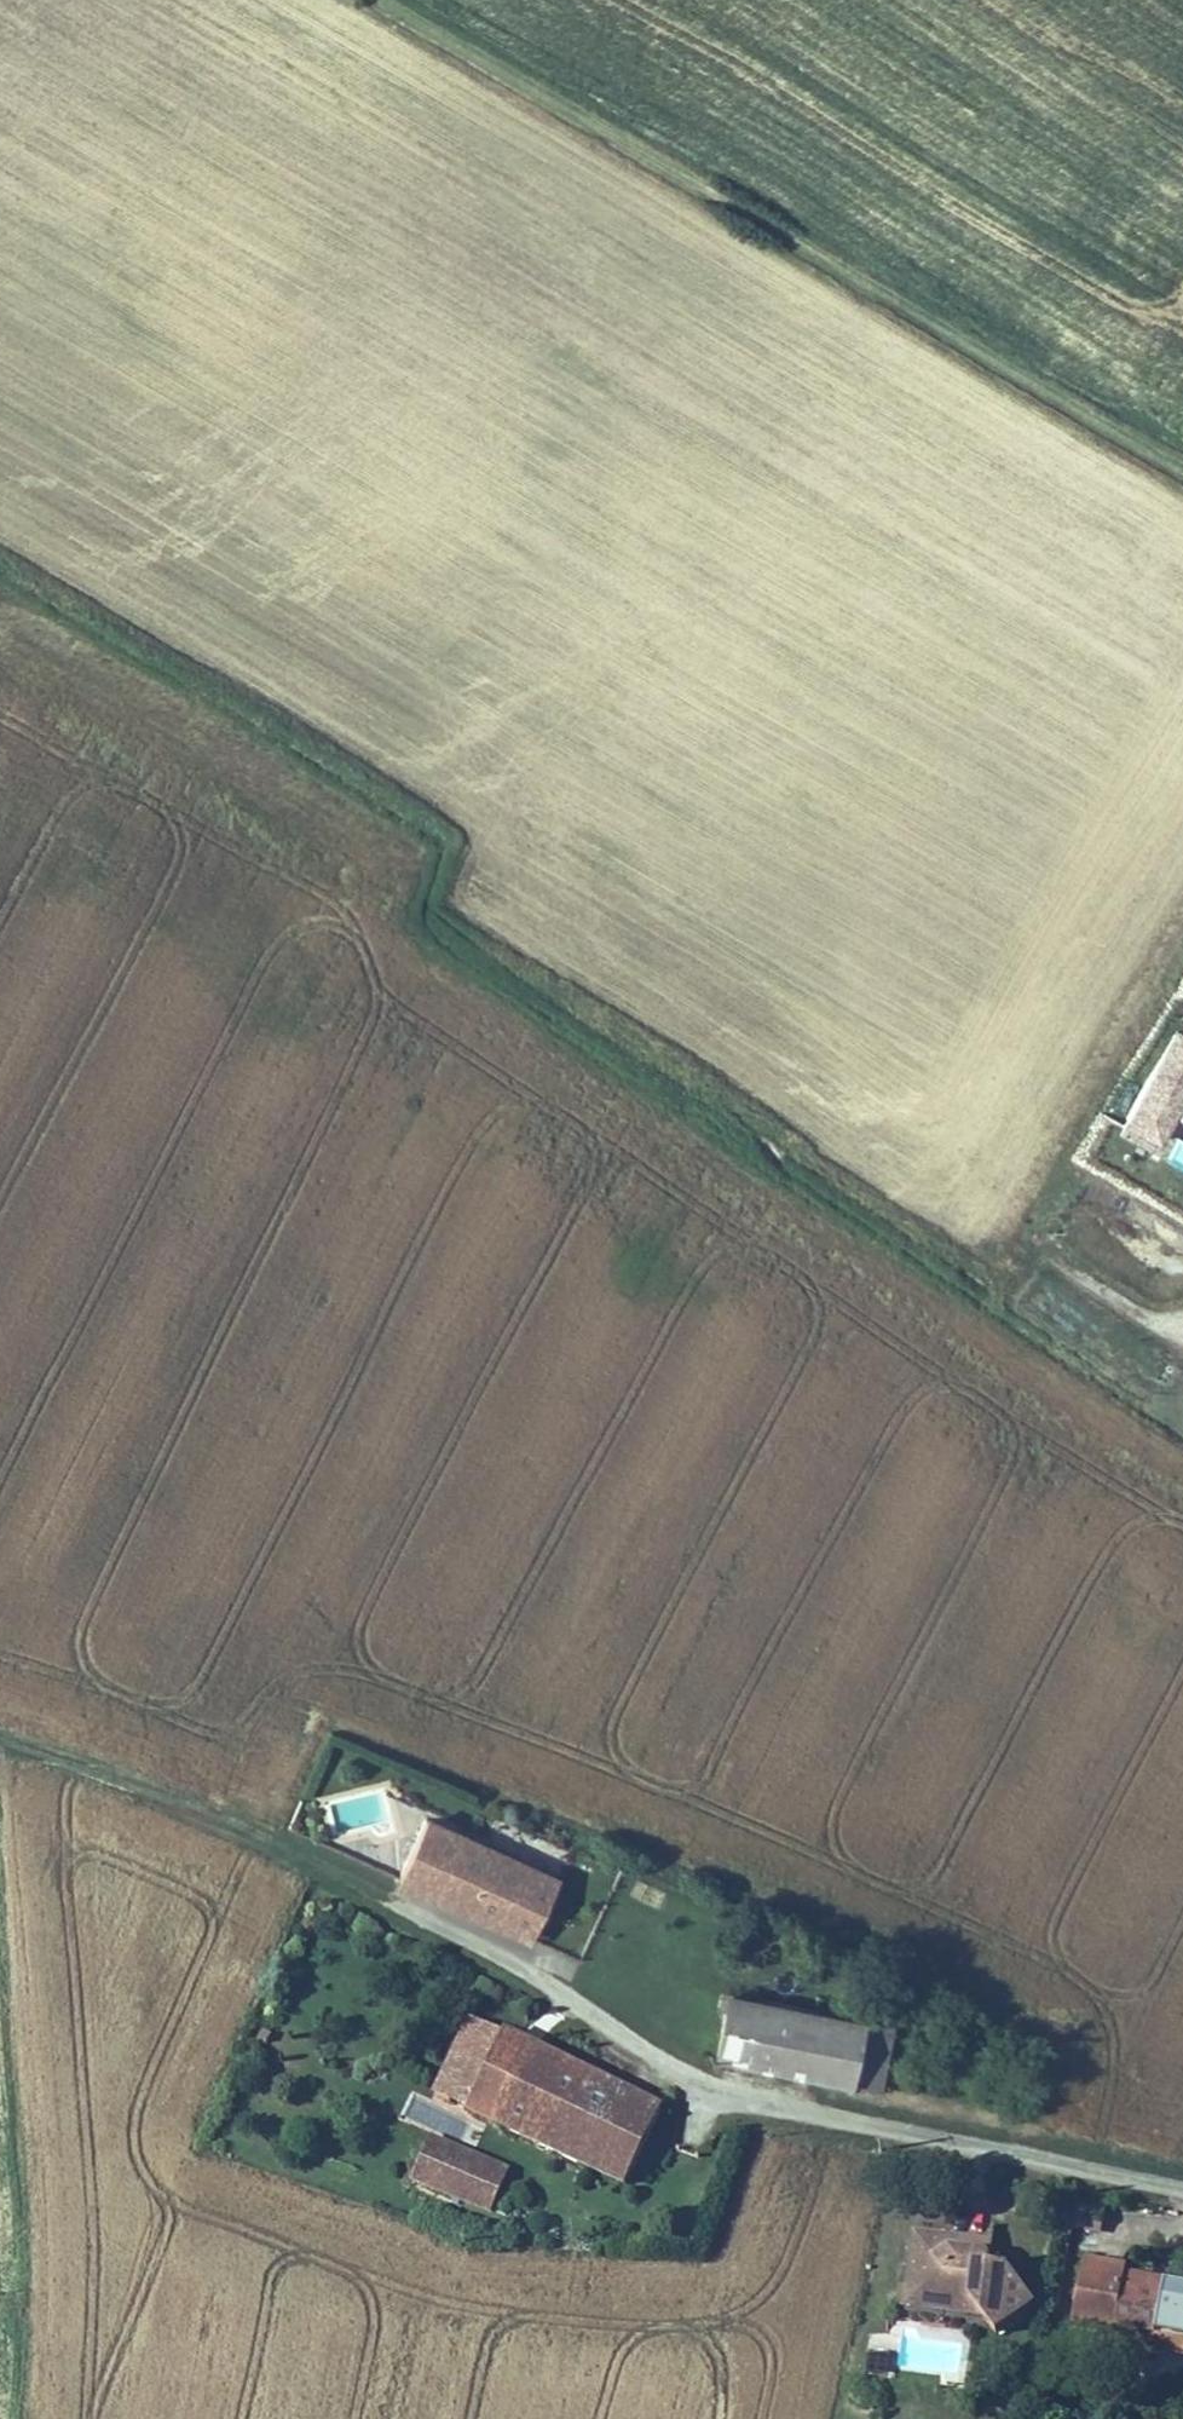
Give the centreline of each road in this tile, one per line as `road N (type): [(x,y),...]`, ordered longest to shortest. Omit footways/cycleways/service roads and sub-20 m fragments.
road 1 (track): [(0,1743),(117,1773),(277,1844),(569,1995),(685,2066),(722,2098)]
road 2 (residential): [(1182,2191),(722,2098)]

